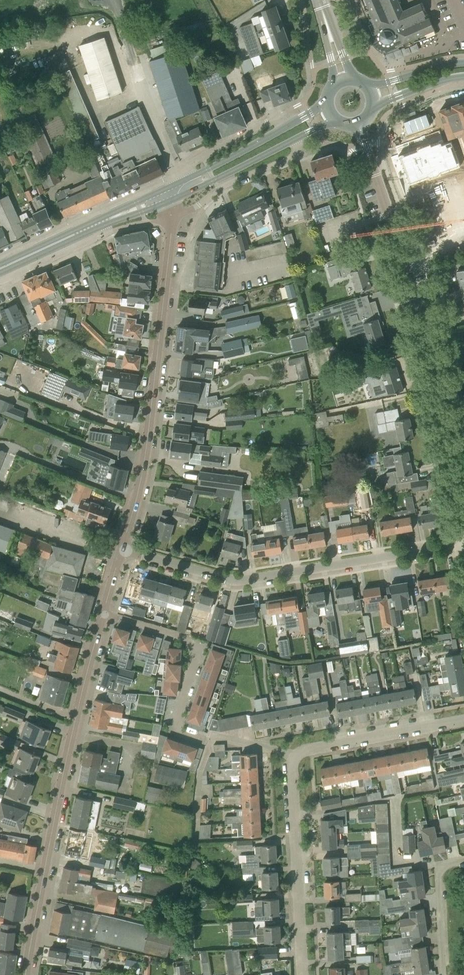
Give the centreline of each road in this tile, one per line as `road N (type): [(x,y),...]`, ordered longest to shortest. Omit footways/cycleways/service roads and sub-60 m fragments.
road 1 (tertiary): [(25,974),(102,614)]
road 2 (unclassified): [(121,549),(234,581),(463,545)]
road 3 (unclassified): [(376,176),(427,336),(463,511)]
road 4 (tertiary): [(121,549),(144,462),(171,218)]
road 5 (residential): [(102,614),(184,637),(199,649),(174,728),(204,738)]
road 6 (residential): [(302,974),(295,757)]
road 7 (residential): [(161,182),(0,254)]
road 8 (residential): [(295,757),(463,723)]
road 9 (residential): [(171,218),(298,155),(300,137)]
road 10 (residential): [(292,124),(276,118),(161,182)]
road 11 (secondary): [(167,201),(300,137)]
road 12 (secondary): [(292,124),(165,189)]
road 13 (residential): [(463,861),(440,866),(442,974)]
road 14 (residential): [(0,282),(102,235),(99,223)]

